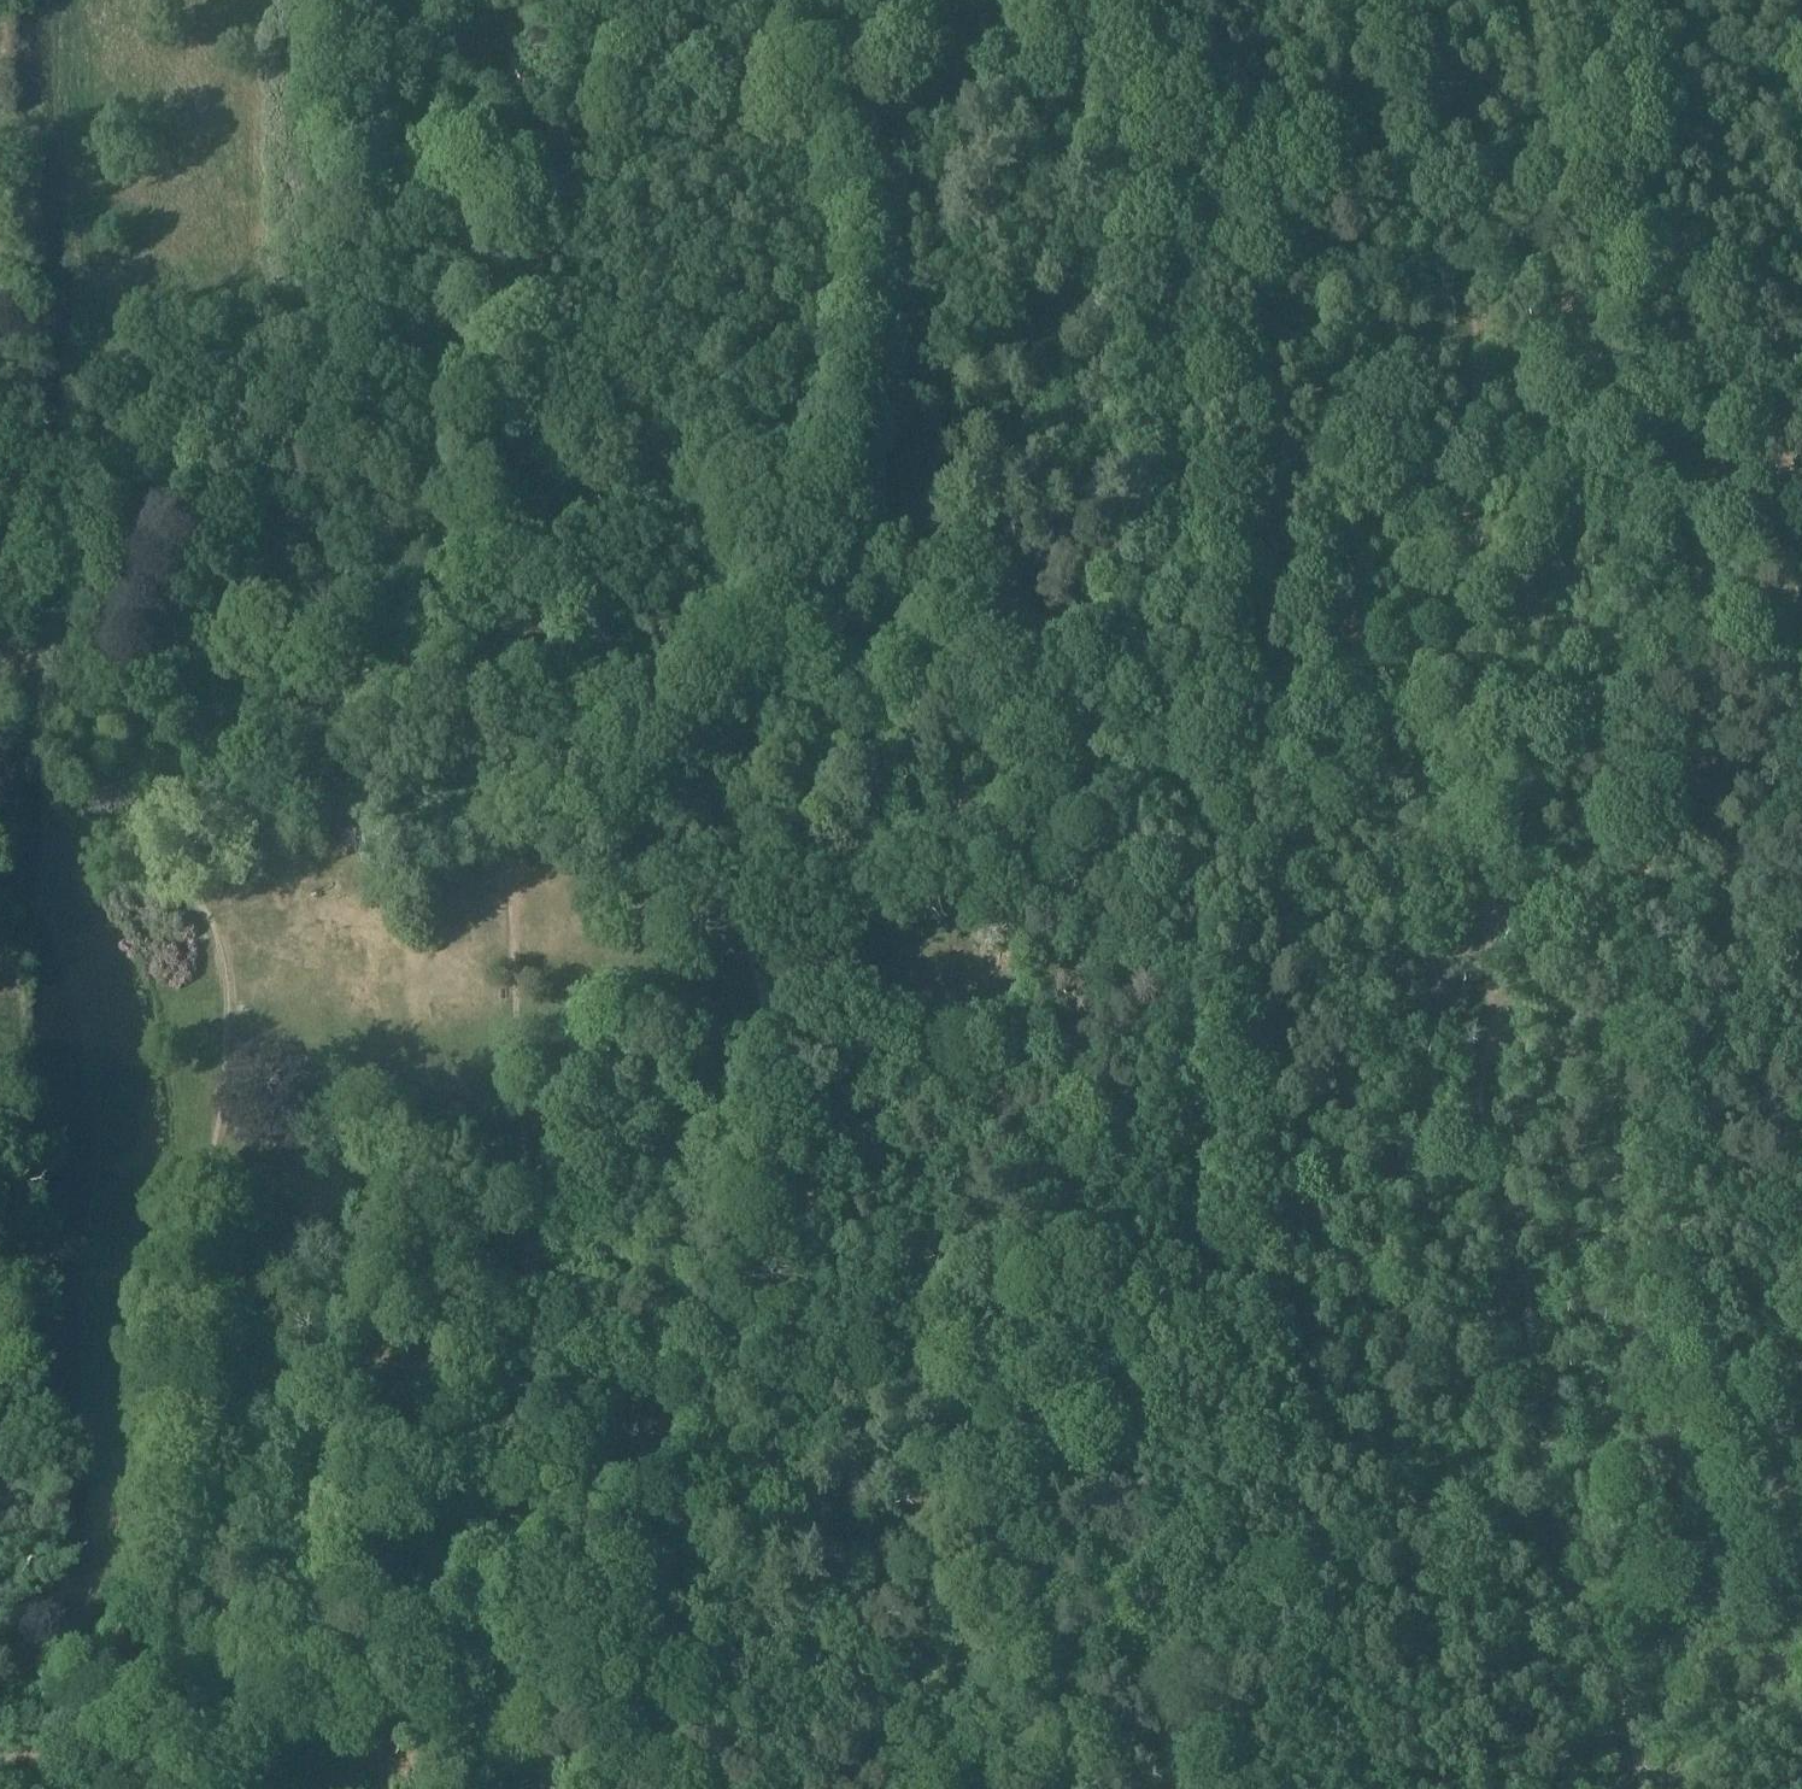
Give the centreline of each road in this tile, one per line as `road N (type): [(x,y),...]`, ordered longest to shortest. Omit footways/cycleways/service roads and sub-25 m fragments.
road 1 (track): [(485,0),(533,1291)]
road 2 (track): [(543,1616),(533,1291)]
road 3 (track): [(548,1788),(543,1616)]

